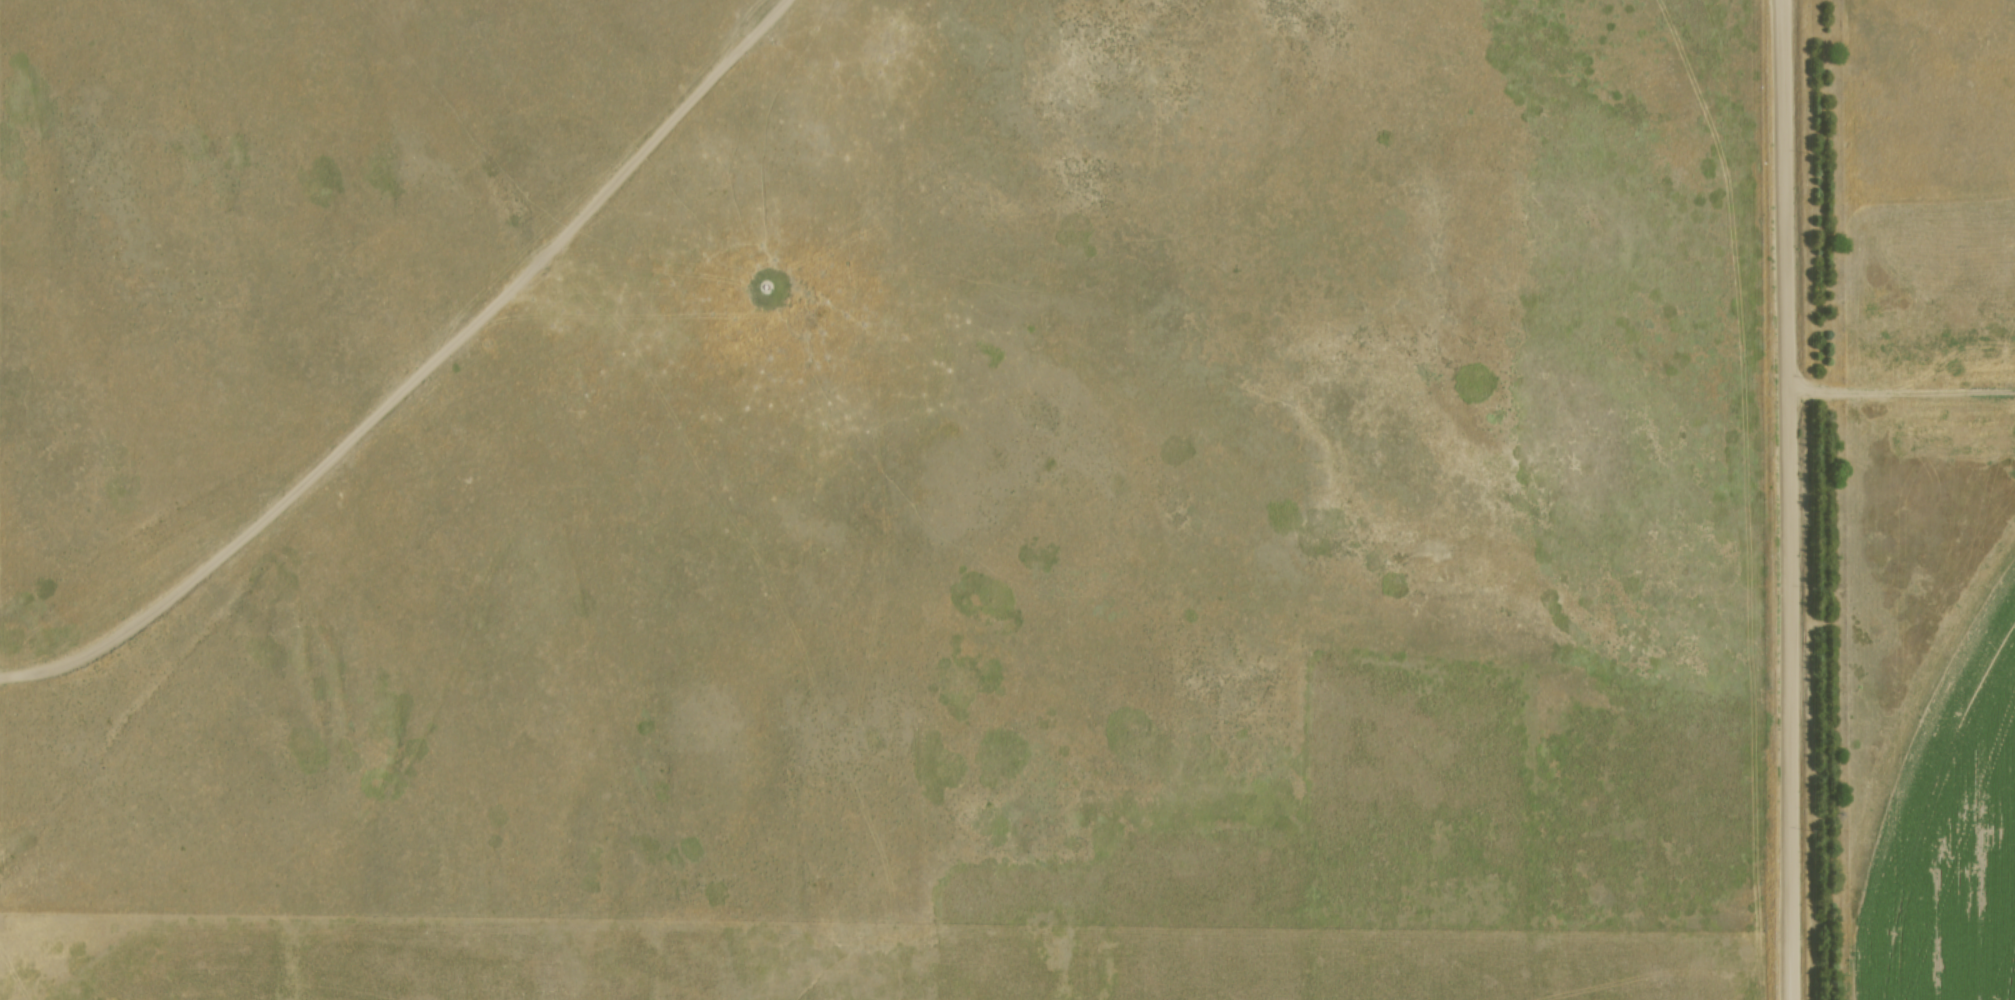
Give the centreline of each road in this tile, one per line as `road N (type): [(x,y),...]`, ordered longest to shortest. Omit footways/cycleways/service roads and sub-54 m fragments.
road 1 (residential): [(1786,999),(1778,0)]

